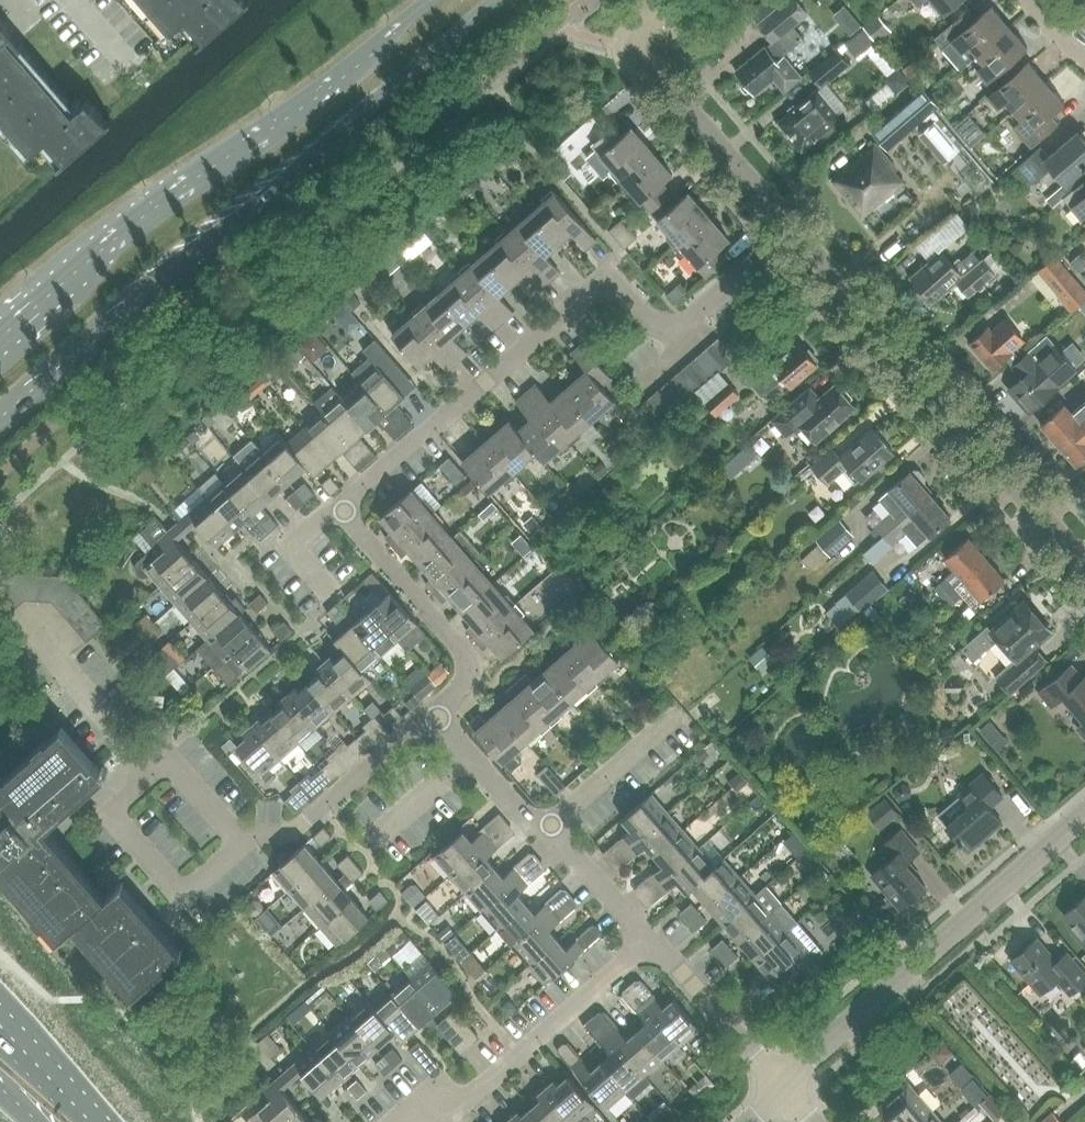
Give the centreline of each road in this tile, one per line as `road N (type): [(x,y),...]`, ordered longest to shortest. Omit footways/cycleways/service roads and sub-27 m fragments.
road 1 (secondary): [(0,424),(495,0)]
road 2 (residential): [(345,512),(602,290),(628,292),(659,333),(672,337),(797,239)]
road 3 (secondary): [(436,0),(330,89),(137,217),(0,338)]
road 4 (residential): [(1084,573),(797,239)]
road 5 (residential): [(785,1092),(1084,826)]
road 6 (residential): [(429,716),(474,675),(345,512)]
road 7 (residential): [(248,846),(185,901),(113,816),(163,770)]
road 8 (residential): [(797,239),(637,49)]
road 9 (residential): [(466,1106),(642,945)]
road 10 (residential): [(248,846),(316,812),(429,716)]
road 11 (residential): [(785,1092),(642,945)]
road 12 (residential): [(26,618),(163,770)]
road 13 (residential): [(658,727),(538,833)]
road 14 (residential): [(642,945),(538,833)]
road 15 (secondary): [(93,1121),(0,1027)]
road 16 (residential): [(381,843),(472,762)]

